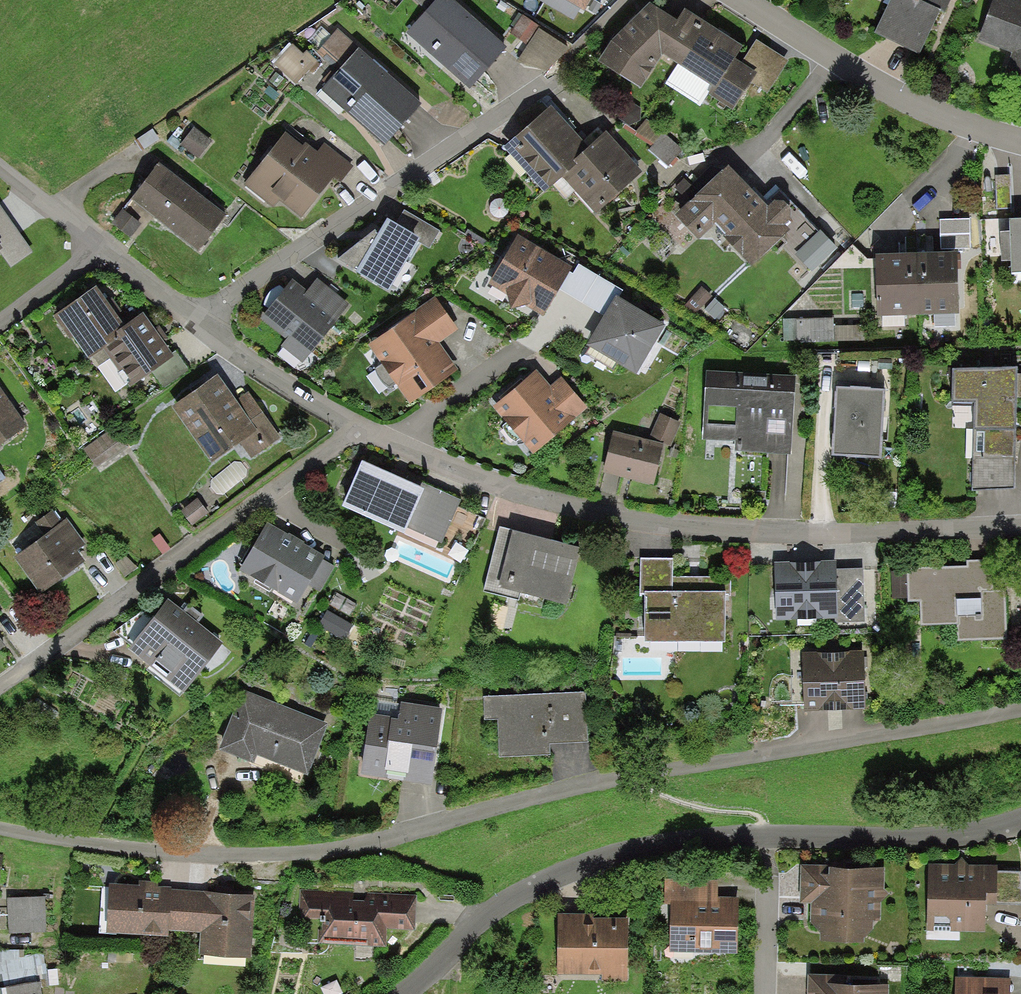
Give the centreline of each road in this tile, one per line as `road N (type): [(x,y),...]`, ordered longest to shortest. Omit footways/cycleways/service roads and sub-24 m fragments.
road 1 (residential): [(1020,710),(627,777),(382,840),(276,857),(174,856),(0,830)]
road 2 (residential): [(359,429),(507,492),(614,517),(820,536),(1020,530)]
road 3 (residential): [(403,993),(520,896),(647,846),(712,835),(959,835),(1020,819)]
road 4 (residential): [(359,429),(0,686)]
road 5 (residential): [(206,325),(234,294),(555,80)]
road 6 (residential): [(1020,142),(913,106),(738,0)]
road 7 (residential): [(206,325),(359,429)]
road 8 (residential): [(99,243),(206,325)]
road 9 (residential): [(99,243),(0,323)]
road 10 (residential): [(0,164),(99,243)]

